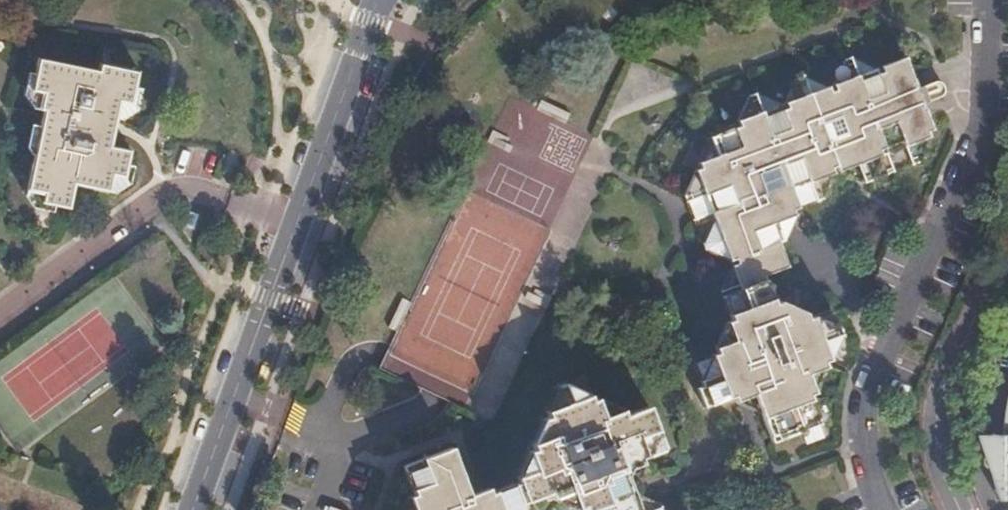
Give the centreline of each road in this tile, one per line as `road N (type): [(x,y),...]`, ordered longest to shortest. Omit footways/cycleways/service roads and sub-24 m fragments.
road 1 (unclassified): [(383,0),(193,509)]
road 2 (residential): [(1007,281),(973,318),(941,394),(933,436),(938,474),(956,509)]

